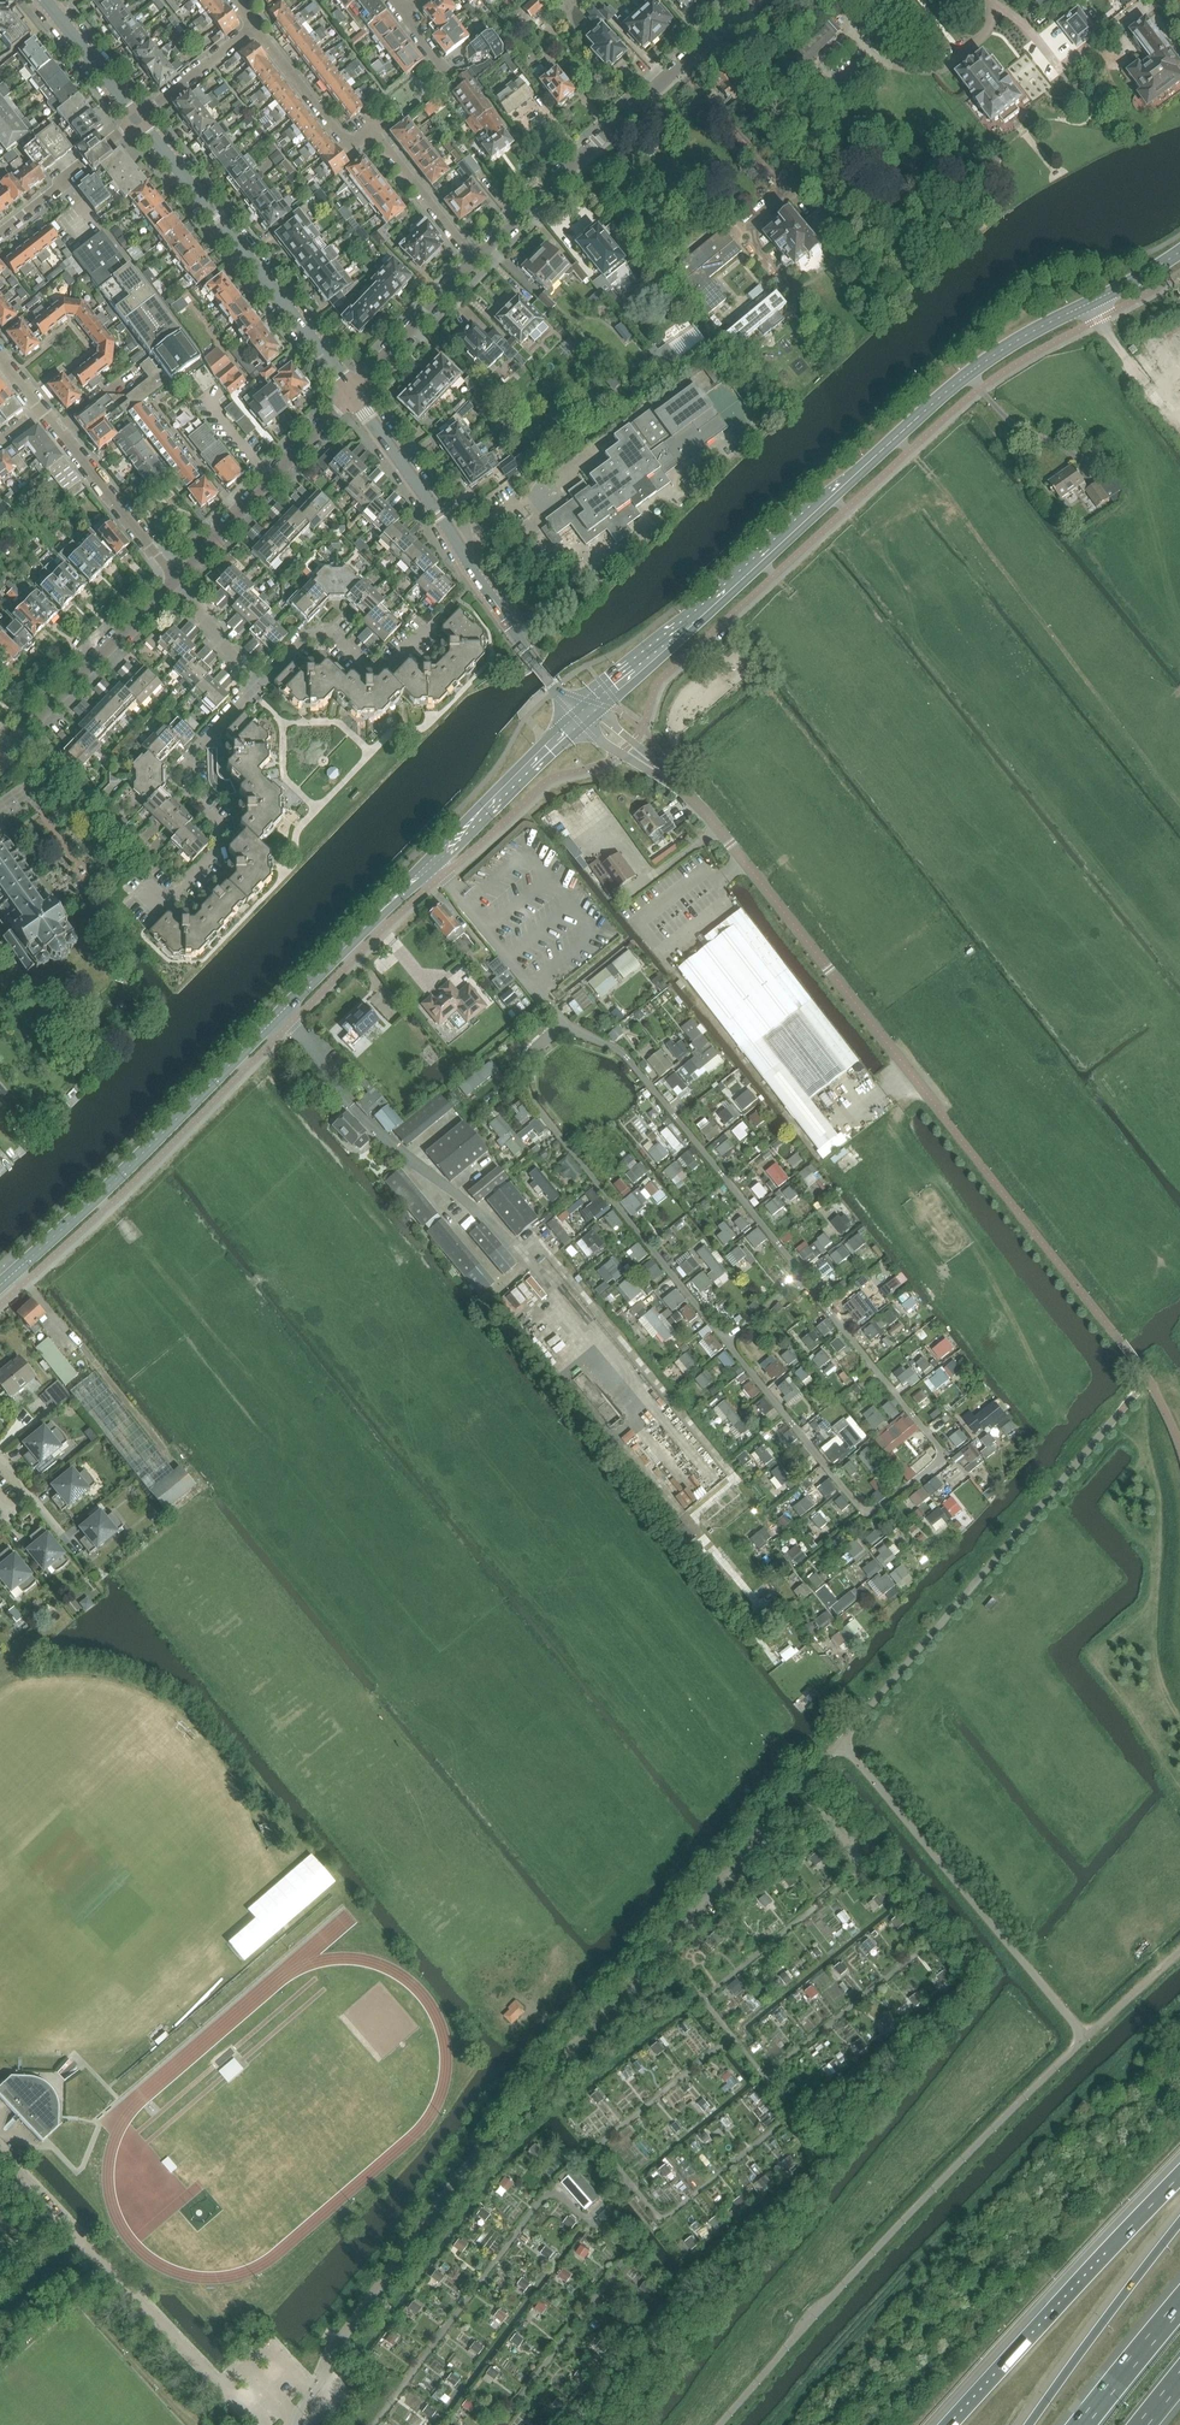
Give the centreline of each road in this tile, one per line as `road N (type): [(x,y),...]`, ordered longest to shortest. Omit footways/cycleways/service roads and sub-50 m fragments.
road 1 (tertiary): [(584,713),(0,1286)]
road 2 (unclassified): [(295,2424),(339,2340),(450,2187),(656,1967),(770,1819),(790,1809)]
road 3 (tertiary): [(584,713),(713,608),(970,371),(1179,250)]
road 4 (residential): [(920,1086),(710,817),(584,713)]
road 5 (tertiary): [(584,713),(535,667),(352,393)]
road 6 (residential): [(474,262),(751,0)]
road 7 (residential): [(474,262),(371,131),(349,148),(254,27)]
road 8 (tertiary): [(352,393),(138,119)]
road 9 (motorway): [(1179,2176),(949,2424)]
road 10 (residential): [(175,580),(352,393)]
road 11 (motorway): [(1179,2221),(1027,2424)]
road 12 (residential): [(0,753),(175,580)]
road 13 (residential): [(144,888),(163,904),(216,850),(218,822),(191,795),(190,756),(212,734)]
road 14 (residential): [(258,686),(307,634),(332,634),(370,671),(386,671),(429,626)]
road 15 (residential): [(175,580),(42,409)]
road 16 (residential): [(138,119),(0,235)]
road 17 (residential): [(352,393),(474,262)]
road 18 (motorway): [(1179,2305),(1083,2424)]
road 19 (tertiary): [(138,119),(45,0)]
road 20 (residential): [(138,119),(254,27)]
road 21 (residential): [(258,686),(175,580)]
road 22 (track): [(1087,2038),(1179,1952)]

